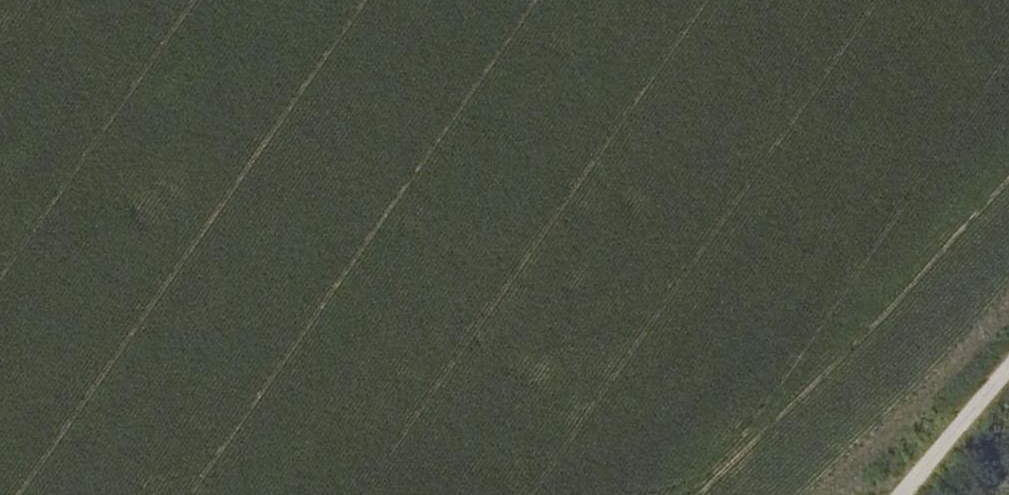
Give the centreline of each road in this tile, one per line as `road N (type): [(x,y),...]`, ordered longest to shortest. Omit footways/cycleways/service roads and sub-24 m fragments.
road 1 (track): [(899,494),(1008,368)]

